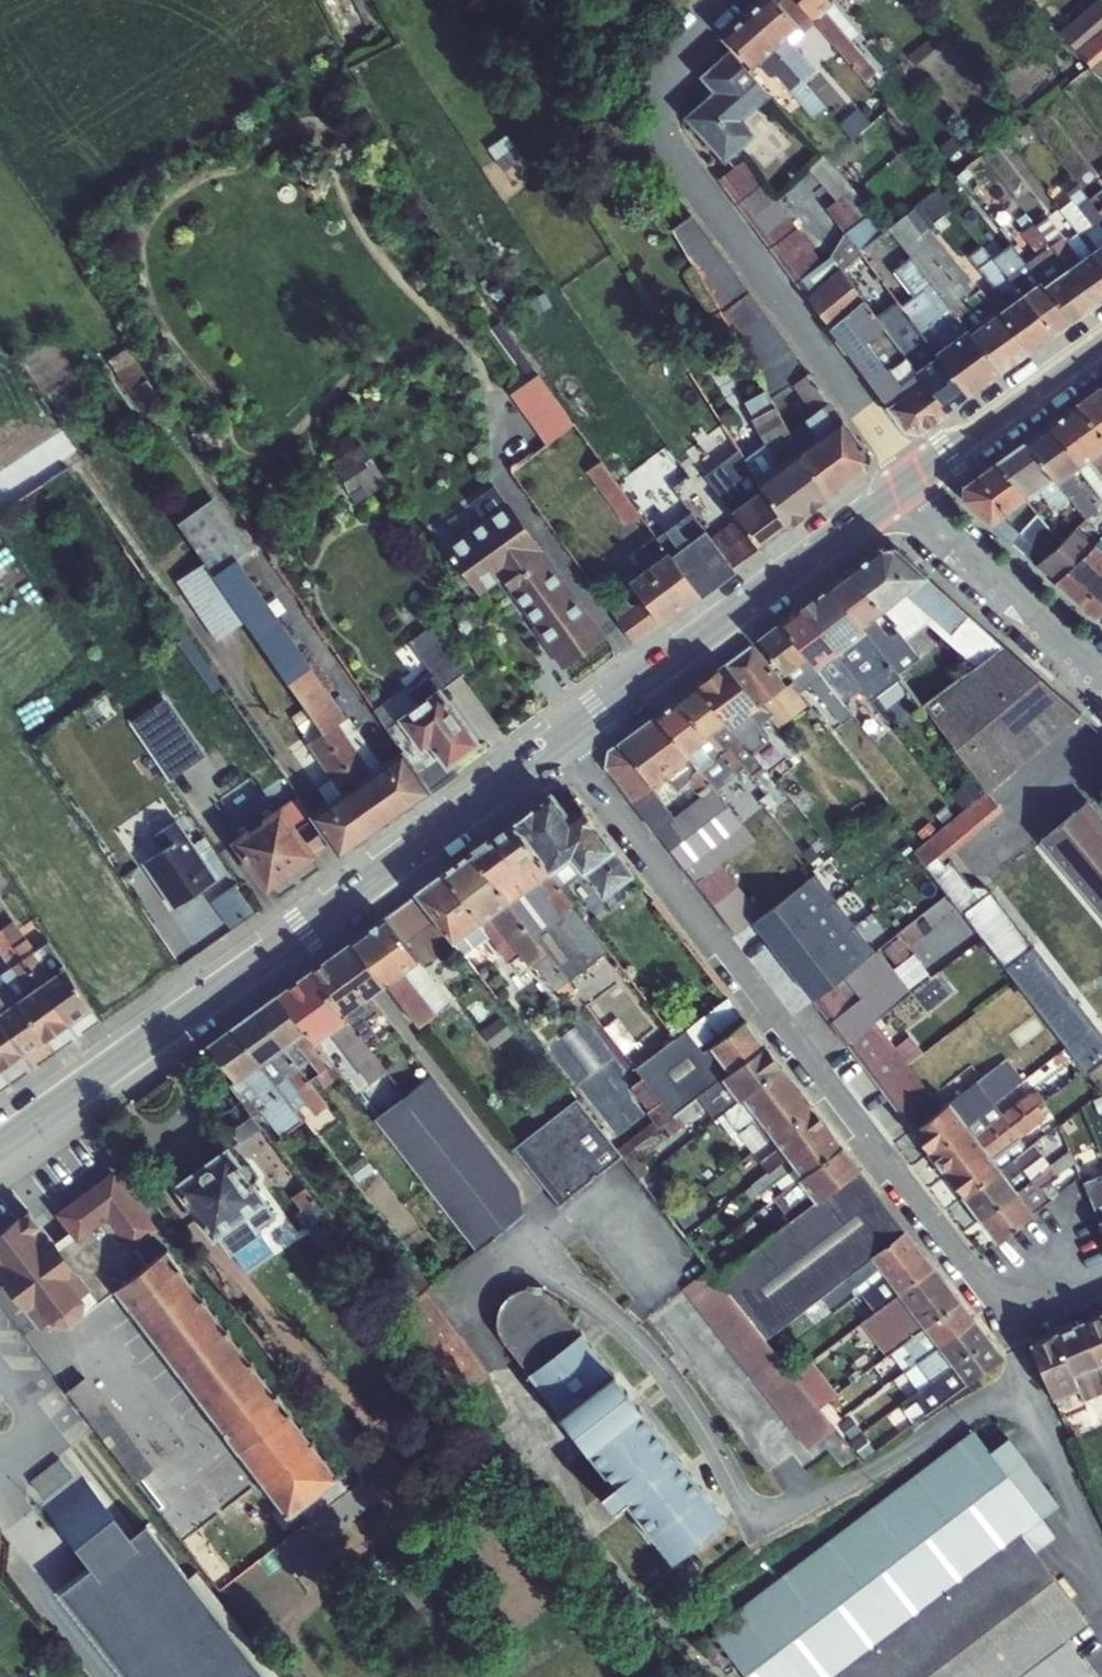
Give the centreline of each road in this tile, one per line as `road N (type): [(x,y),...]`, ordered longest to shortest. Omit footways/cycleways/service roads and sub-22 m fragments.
road 1 (residential): [(1019,1374),(968,1417),(864,1479),(763,1521),(740,1498),(670,1378),(623,1328),(567,1288),(535,1271),(499,1271),(460,1302),(502,1368)]
road 2 (residential): [(557,739),(1006,1326)]
road 3 (secondary): [(0,1148),(557,739)]
road 4 (residential): [(914,480),(665,143),(662,101),(686,49),(726,0)]
road 5 (secondary): [(557,739),(902,488)]
road 6 (residential): [(902,488),(1101,683)]
road 7 (secondary): [(914,480),(1101,343)]

